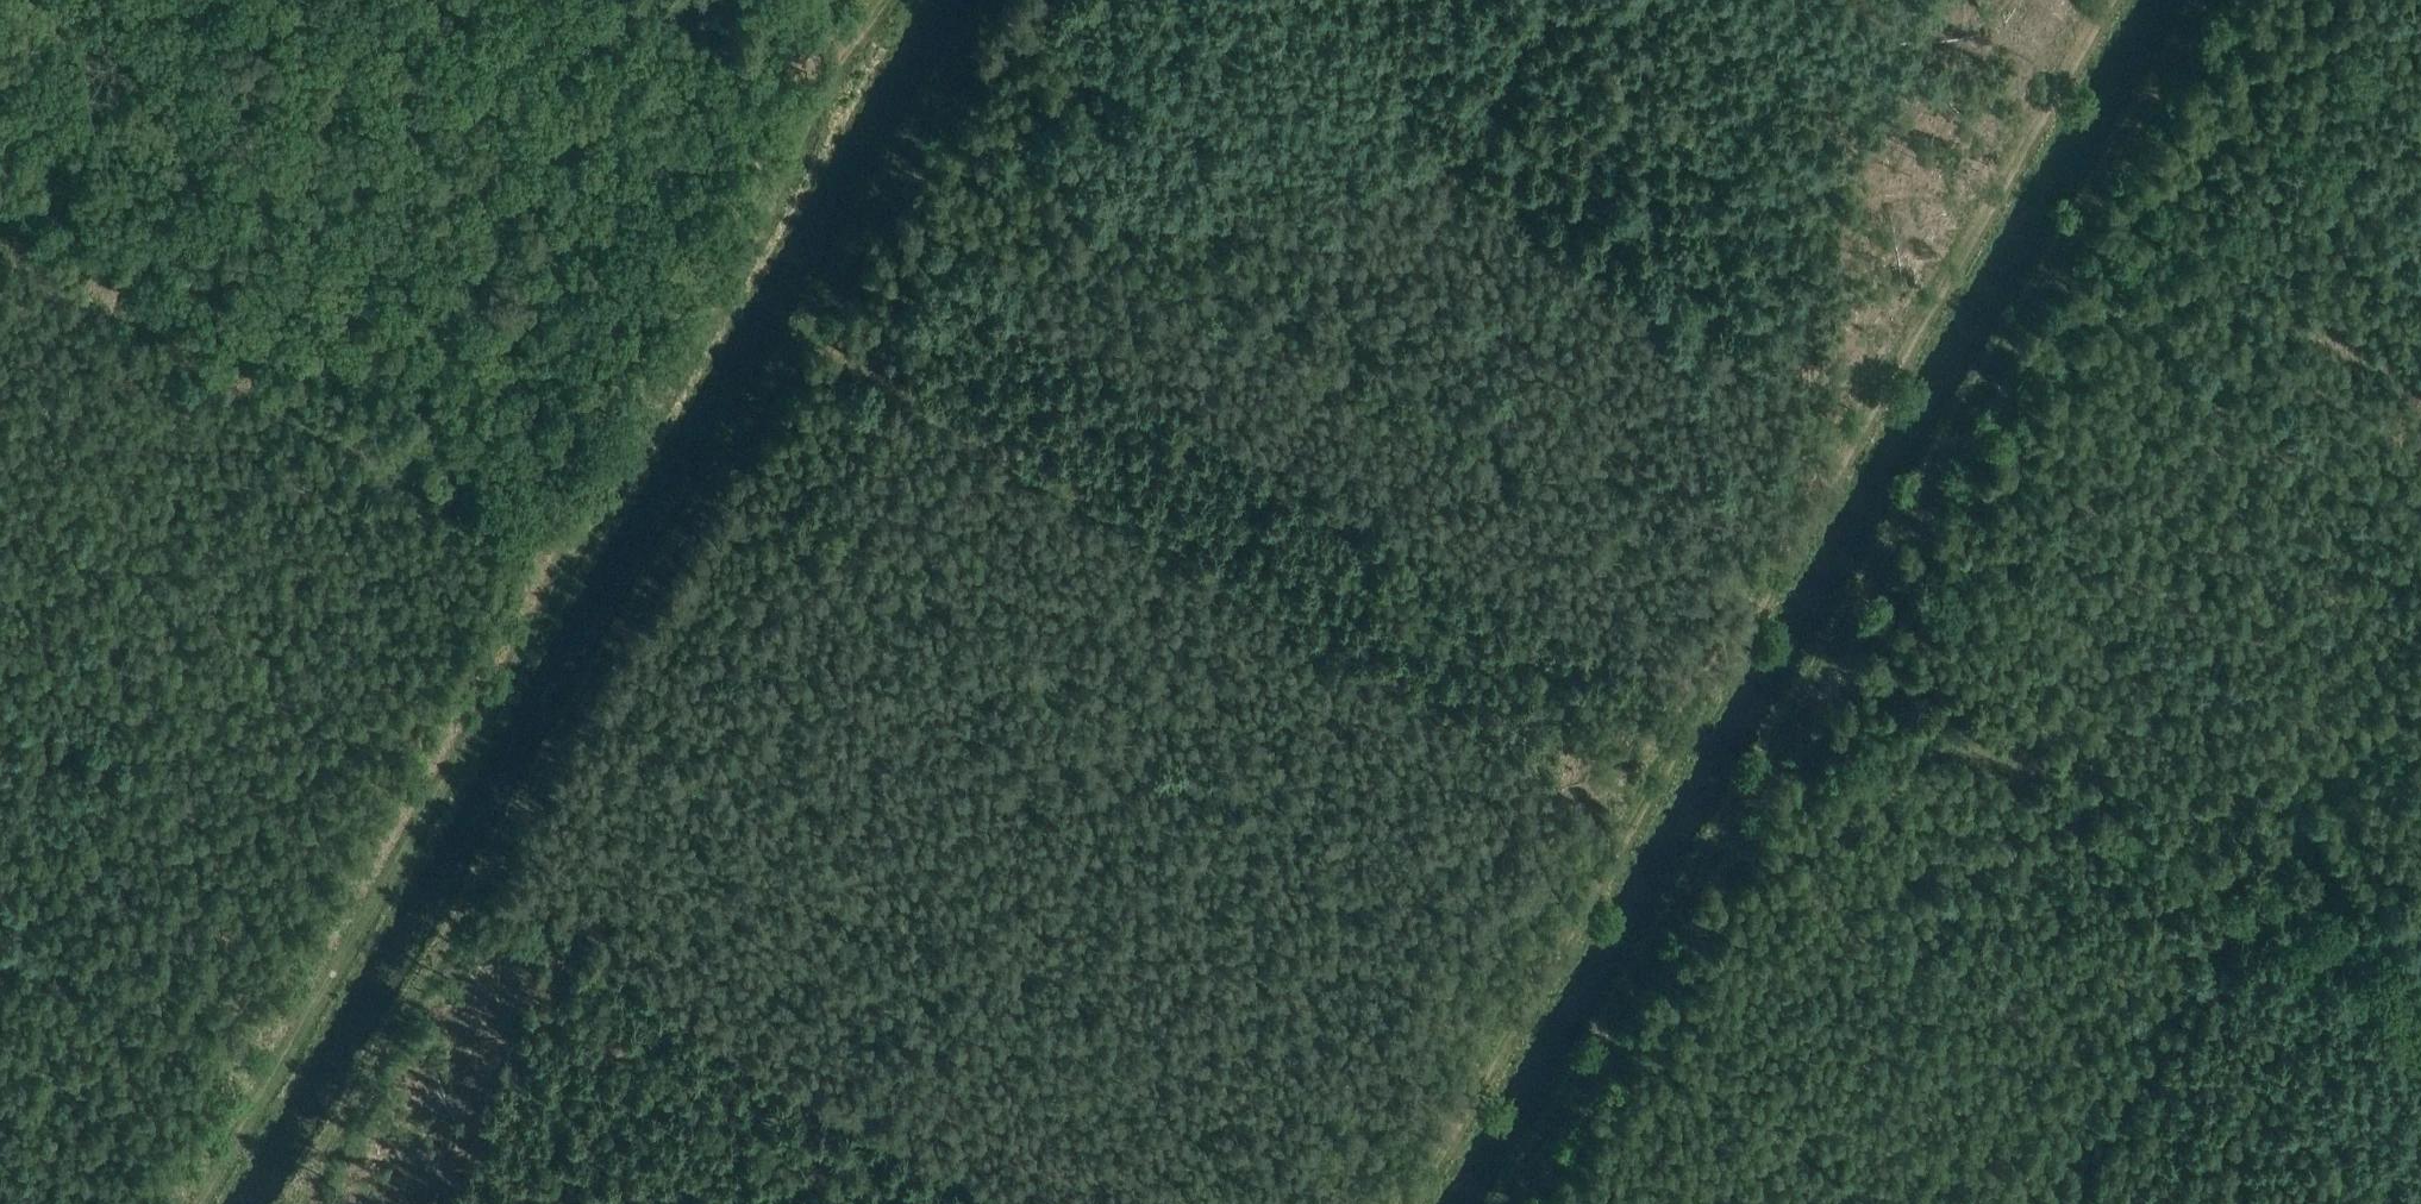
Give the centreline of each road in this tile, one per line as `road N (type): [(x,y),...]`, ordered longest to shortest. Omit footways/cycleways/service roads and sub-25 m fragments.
road 1 (track): [(1414,1203),(2118,0)]
road 2 (track): [(202,1203),(766,216),(816,100),(852,39),(889,0)]

